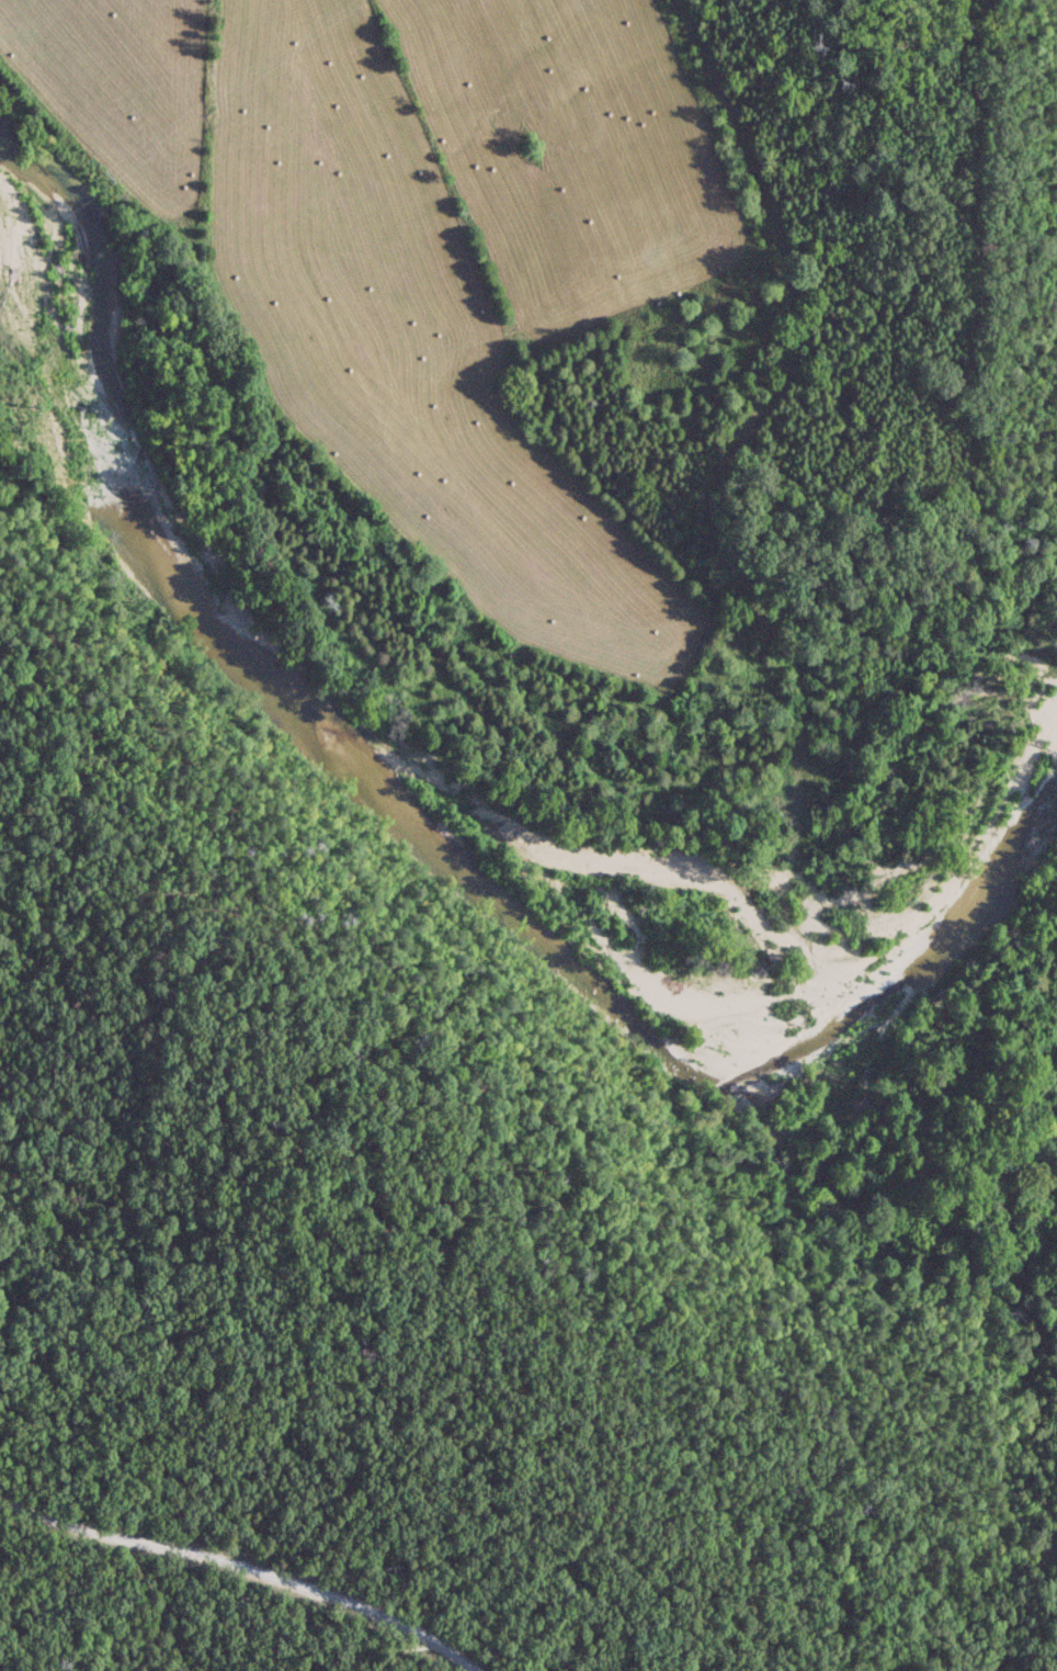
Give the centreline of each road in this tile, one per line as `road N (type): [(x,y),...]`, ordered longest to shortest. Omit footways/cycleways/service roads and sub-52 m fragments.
road 1 (residential): [(371,1670),(310,1635),(0,1527)]

